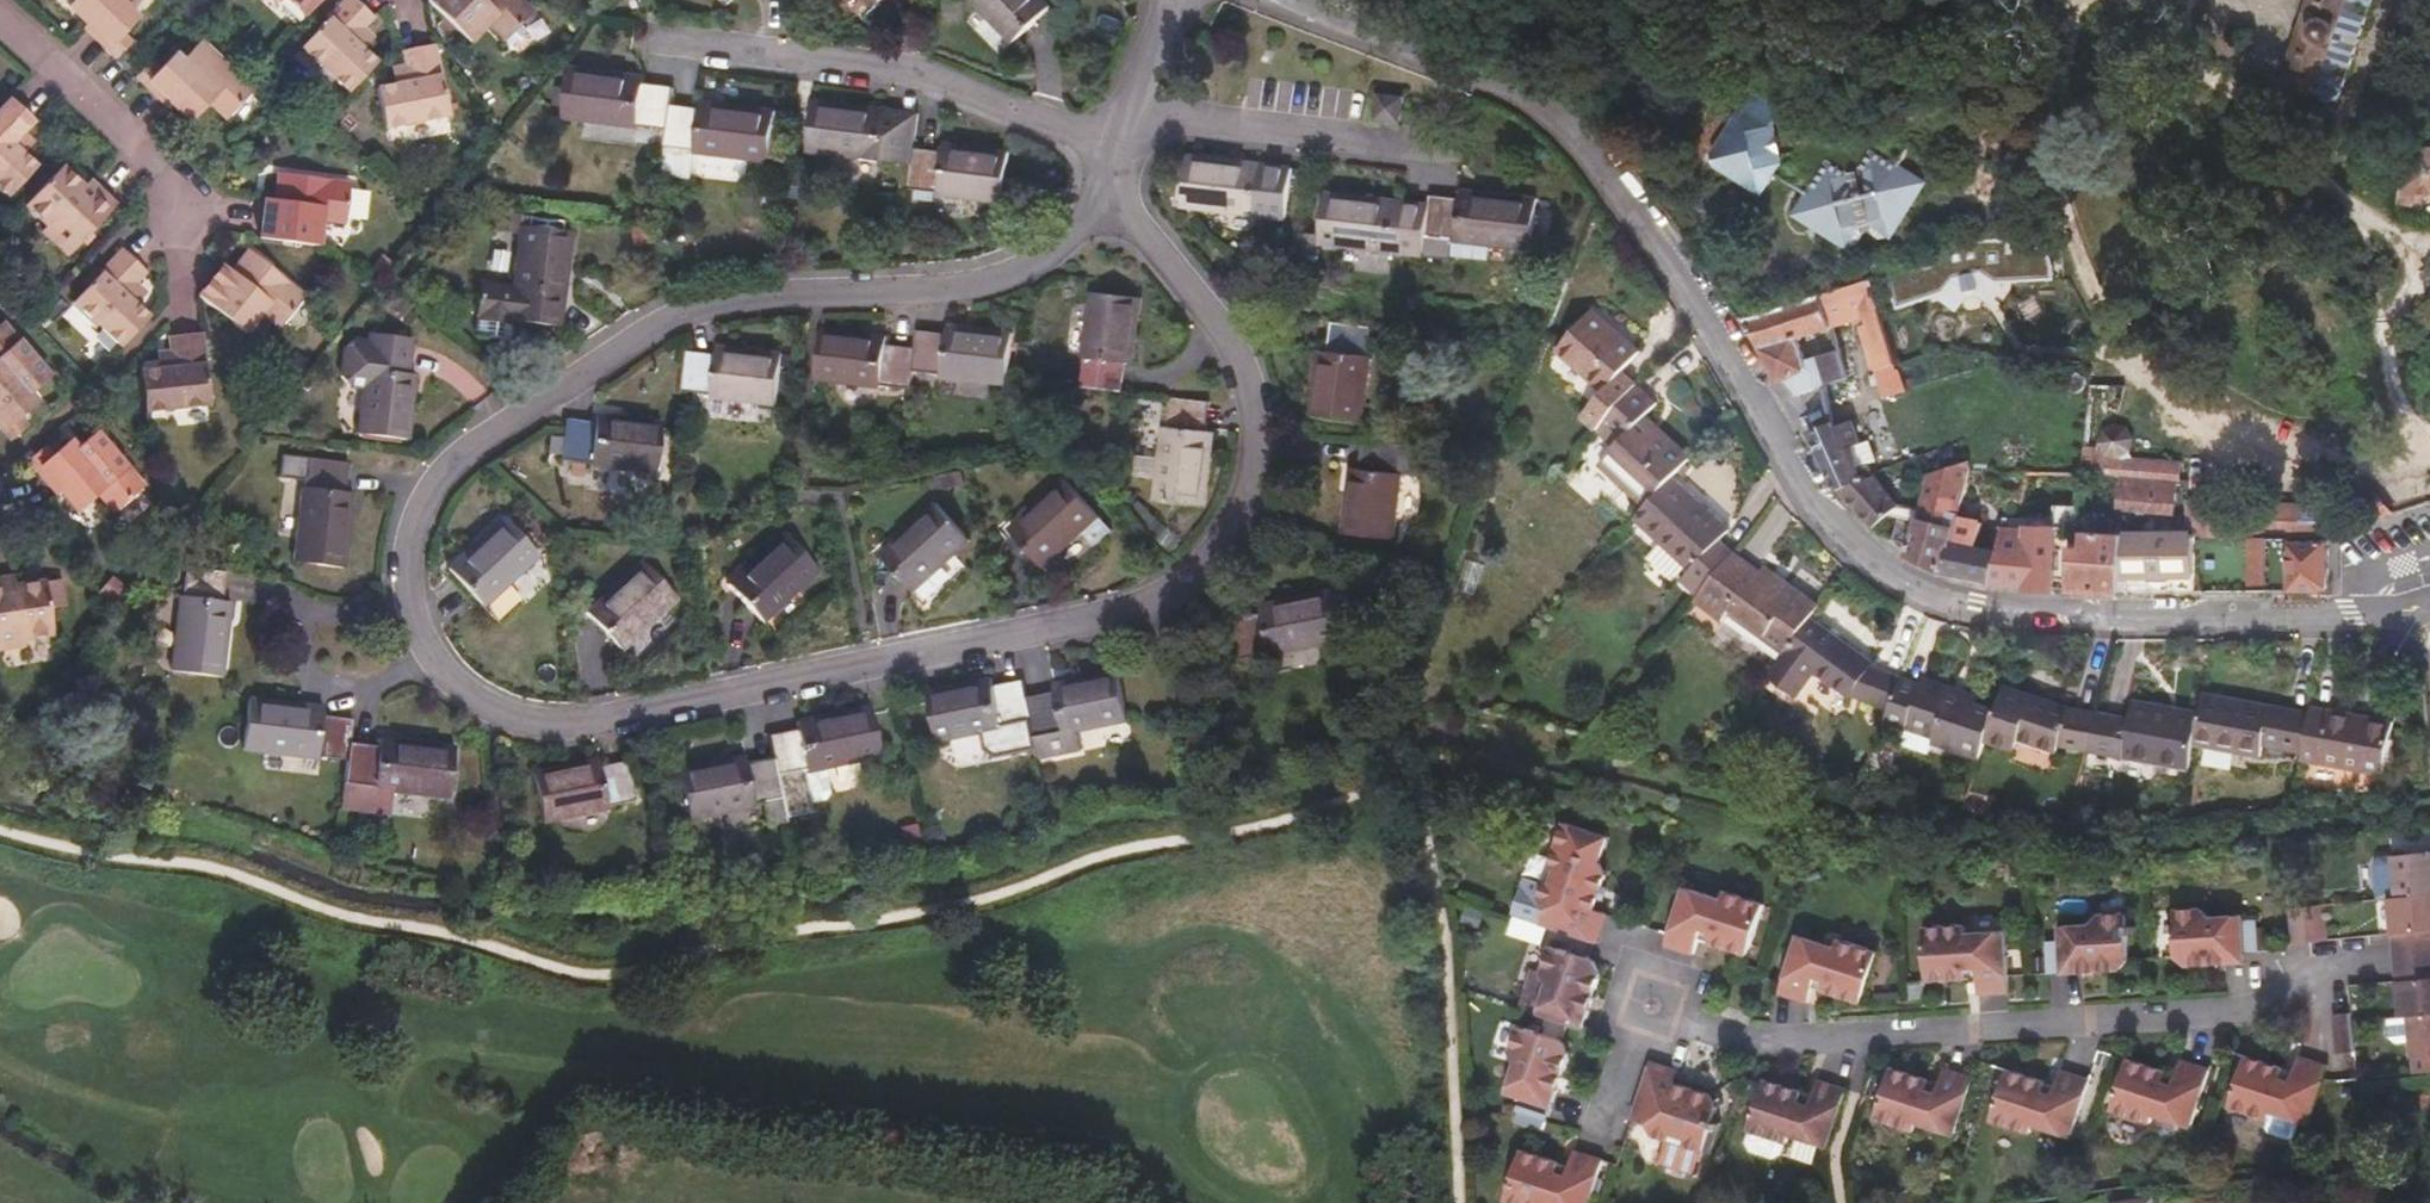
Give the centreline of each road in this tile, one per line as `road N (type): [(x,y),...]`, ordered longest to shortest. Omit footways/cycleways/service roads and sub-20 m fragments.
road 1 (residential): [(1106,175),(1061,241),(991,285),(722,303),(655,321),(447,461),(418,502),(401,554),(402,612),(428,667),(478,711),(539,728),(608,723),(1130,613),(1177,584),(1210,547),(1230,505),(1245,452),(1244,399),(1217,334),(1125,225)]
road 2 (residential): [(1295,0),(1520,87),(1565,116),(1716,317),(1810,483),(1864,546),(1922,584),(2108,620),(2346,613)]
road 3 (residential): [(1585,1135),(1629,1001),(1769,1046),(2241,1017),(2330,965),(2429,954)]
road 4 (residential): [(1113,154),(885,70),(633,40)]
road 5 (residential): [(1129,106),(1222,126),(1453,151)]
road 6 (residential): [(0,26),(147,156),(181,203)]

